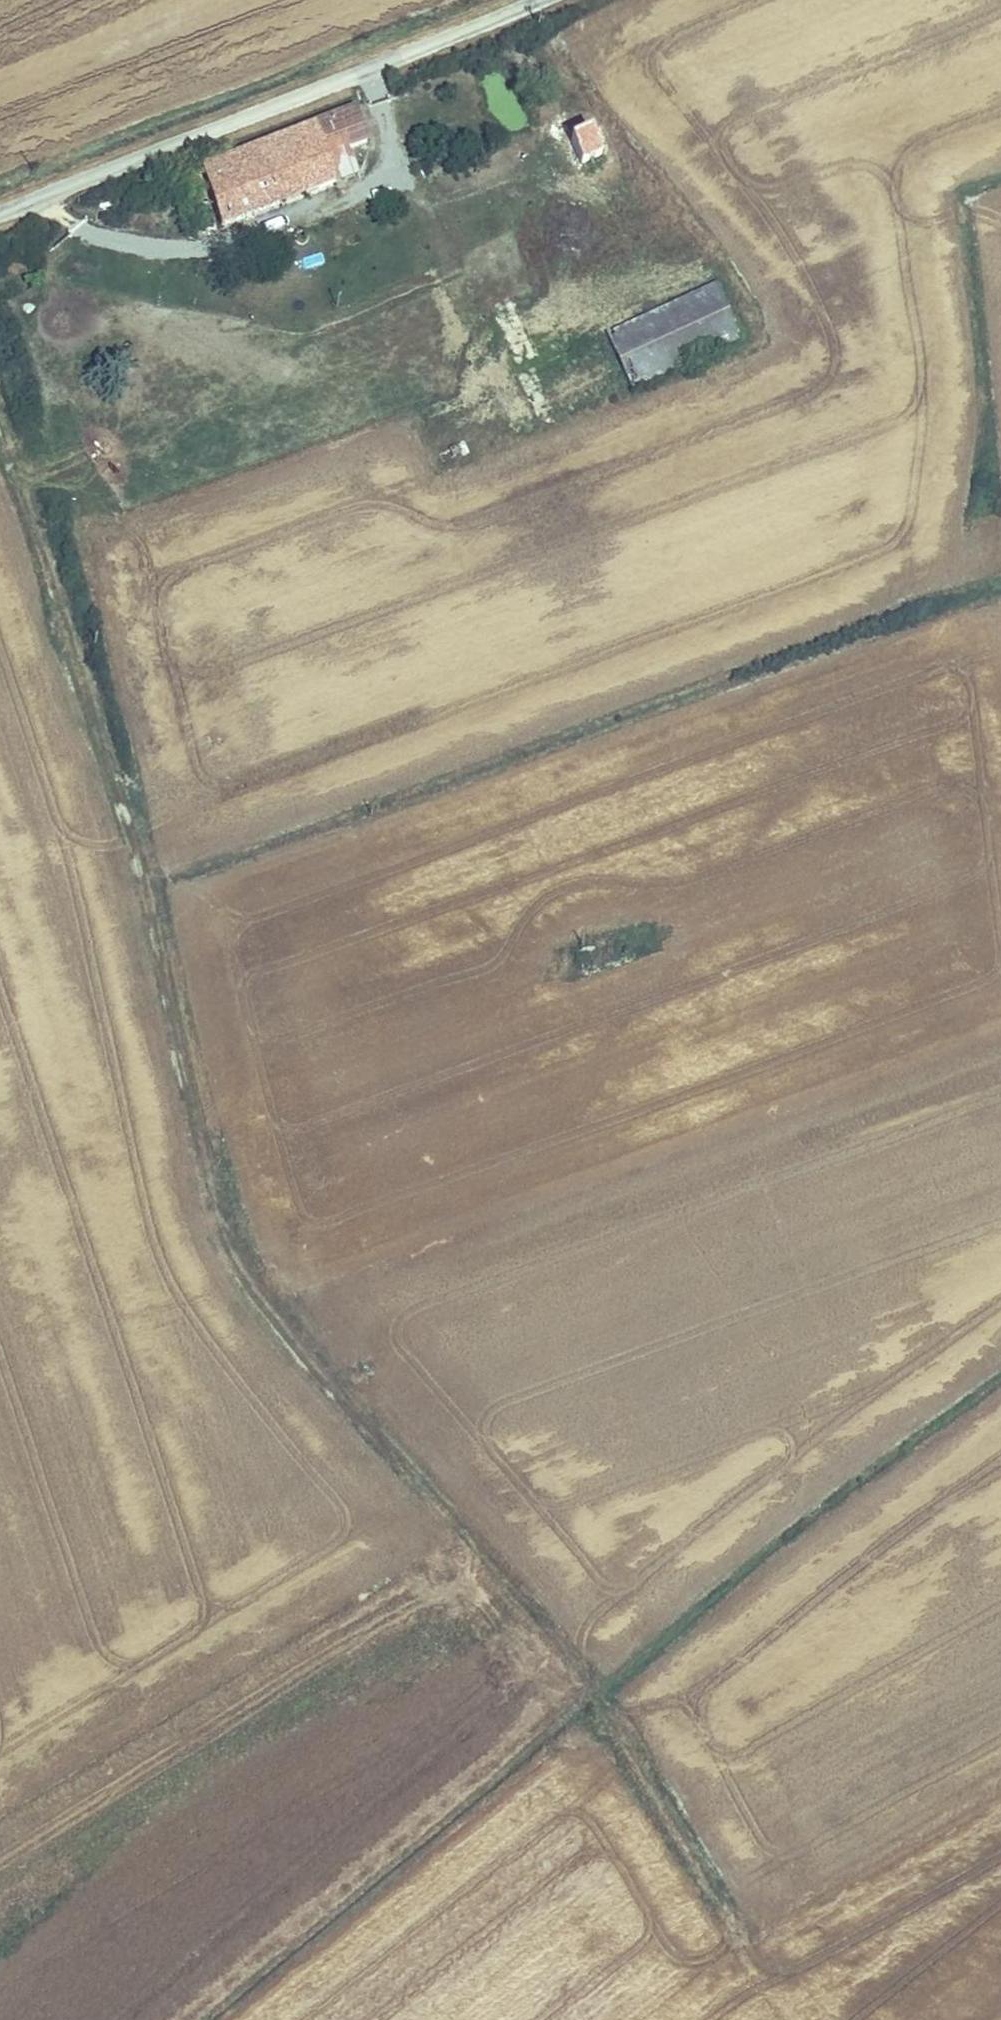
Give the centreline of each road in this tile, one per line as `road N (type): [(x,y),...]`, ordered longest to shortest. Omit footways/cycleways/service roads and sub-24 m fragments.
road 1 (track): [(738,1928),(560,1640),(275,1305),(228,1207),(92,685),(0,421)]
road 2 (residential): [(0,212),(541,0)]

